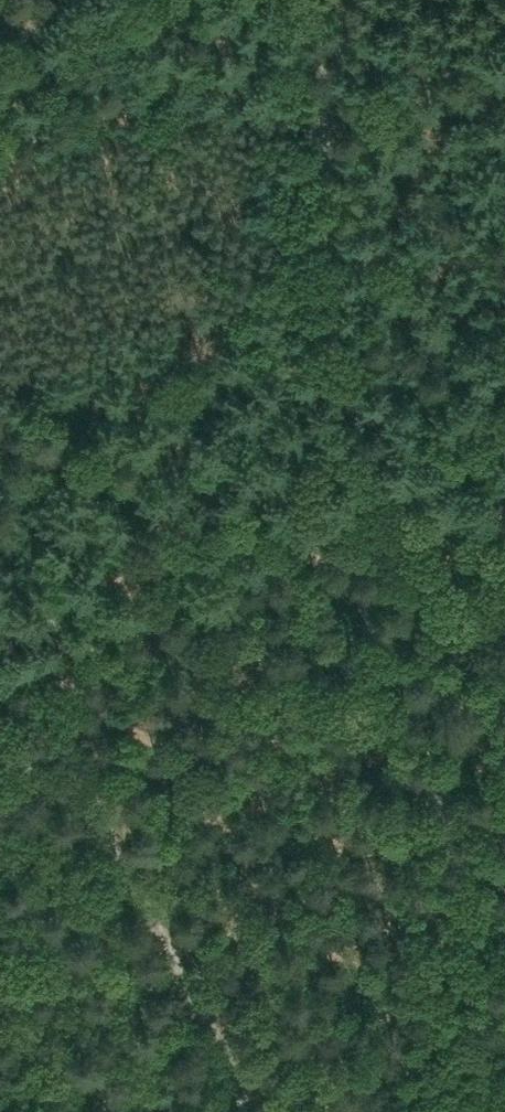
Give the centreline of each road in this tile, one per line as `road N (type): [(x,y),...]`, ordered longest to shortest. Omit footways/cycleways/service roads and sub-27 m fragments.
road 1 (track): [(273,1111),(126,844),(71,766),(0,726)]

